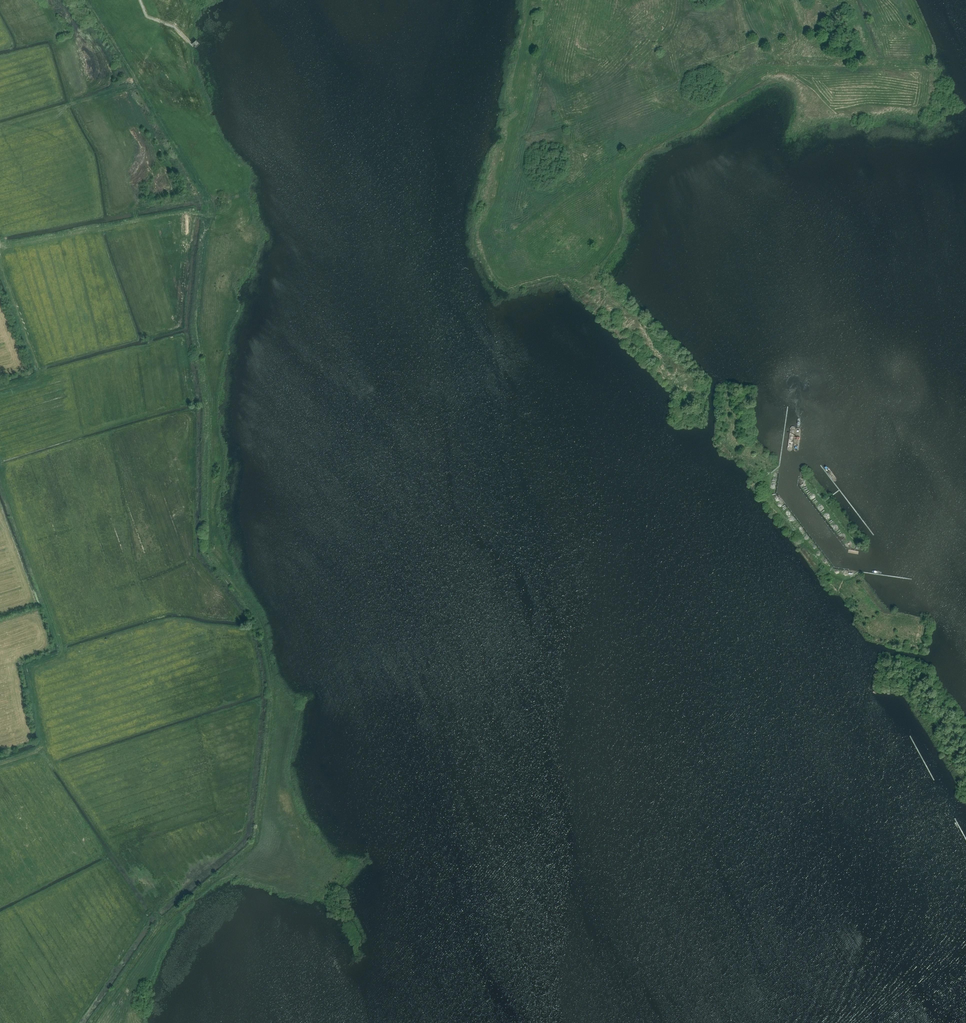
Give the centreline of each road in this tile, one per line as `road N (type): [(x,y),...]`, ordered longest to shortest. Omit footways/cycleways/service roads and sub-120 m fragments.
road 1 (track): [(0,472),(61,651),(31,667),(42,746),(0,763)]
road 2 (track): [(0,247),(196,213)]
road 3 (track): [(0,262),(40,373),(0,389)]

